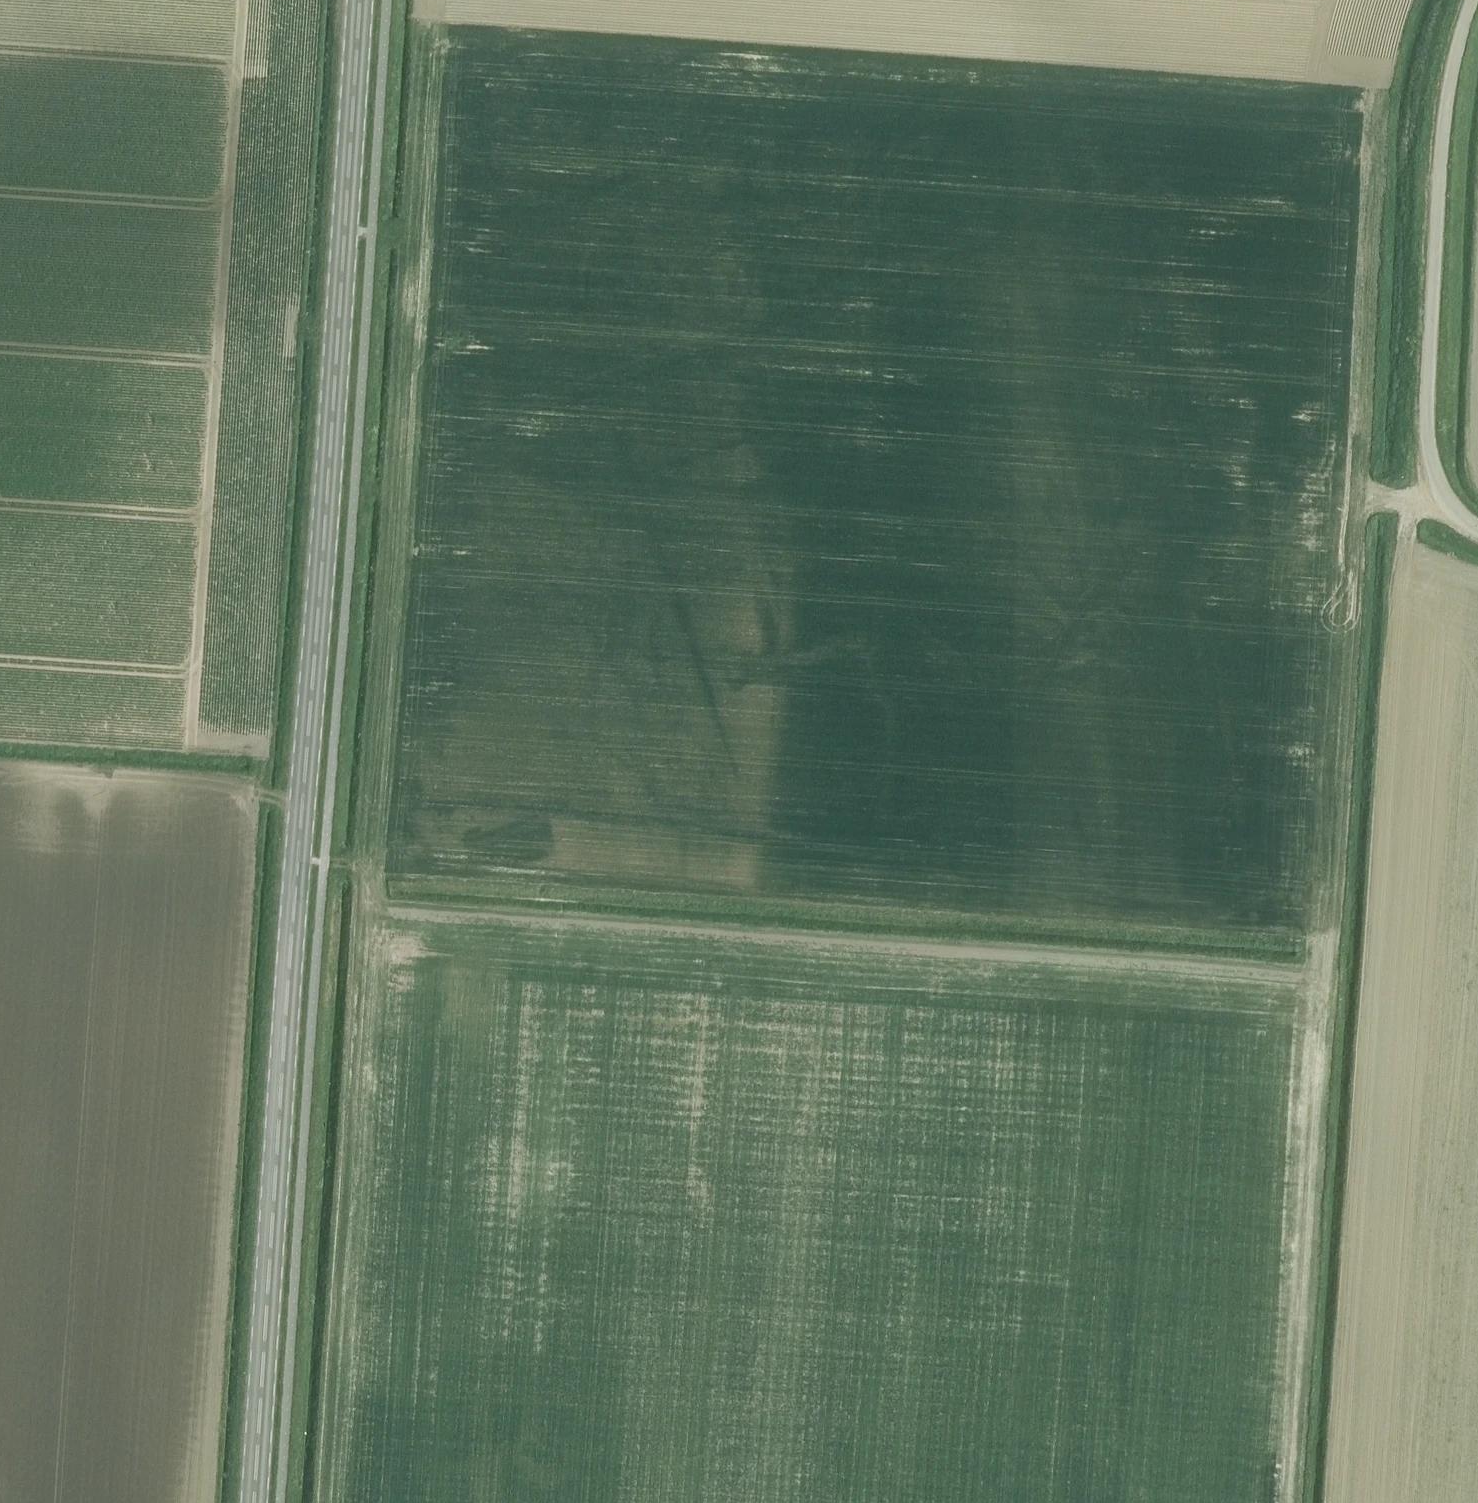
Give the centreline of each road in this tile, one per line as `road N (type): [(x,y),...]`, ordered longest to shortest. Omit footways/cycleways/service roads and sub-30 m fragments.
road 1 (secondary): [(255,1502),(362,0)]
road 2 (unclassified): [(1477,529),(1452,504),(1428,451),(1445,130),(1473,0)]

